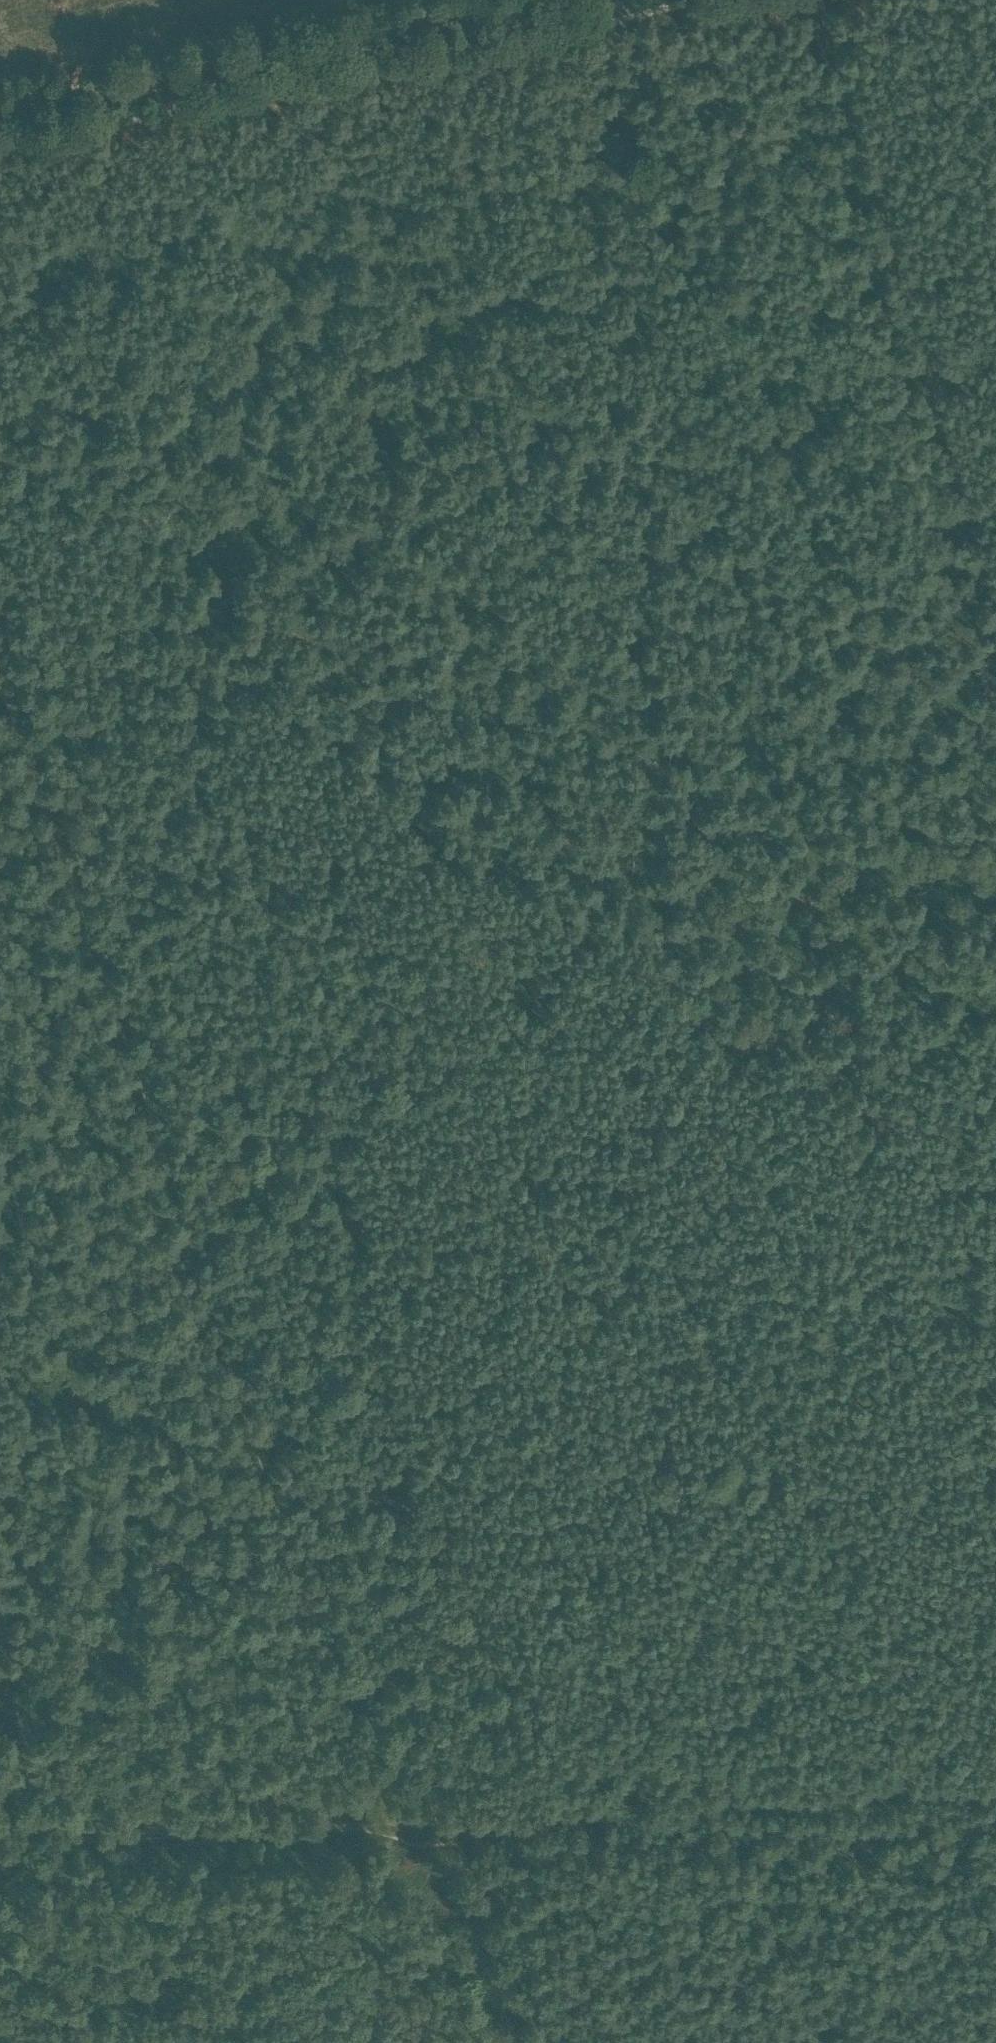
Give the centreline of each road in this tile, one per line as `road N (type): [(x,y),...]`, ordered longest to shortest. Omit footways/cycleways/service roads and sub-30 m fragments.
road 1 (track): [(0,1850),(381,1834),(995,1782)]
road 2 (track): [(817,0),(995,616)]
road 3 (track): [(0,115),(538,0)]
road 4 (track): [(399,1831),(504,2042)]

